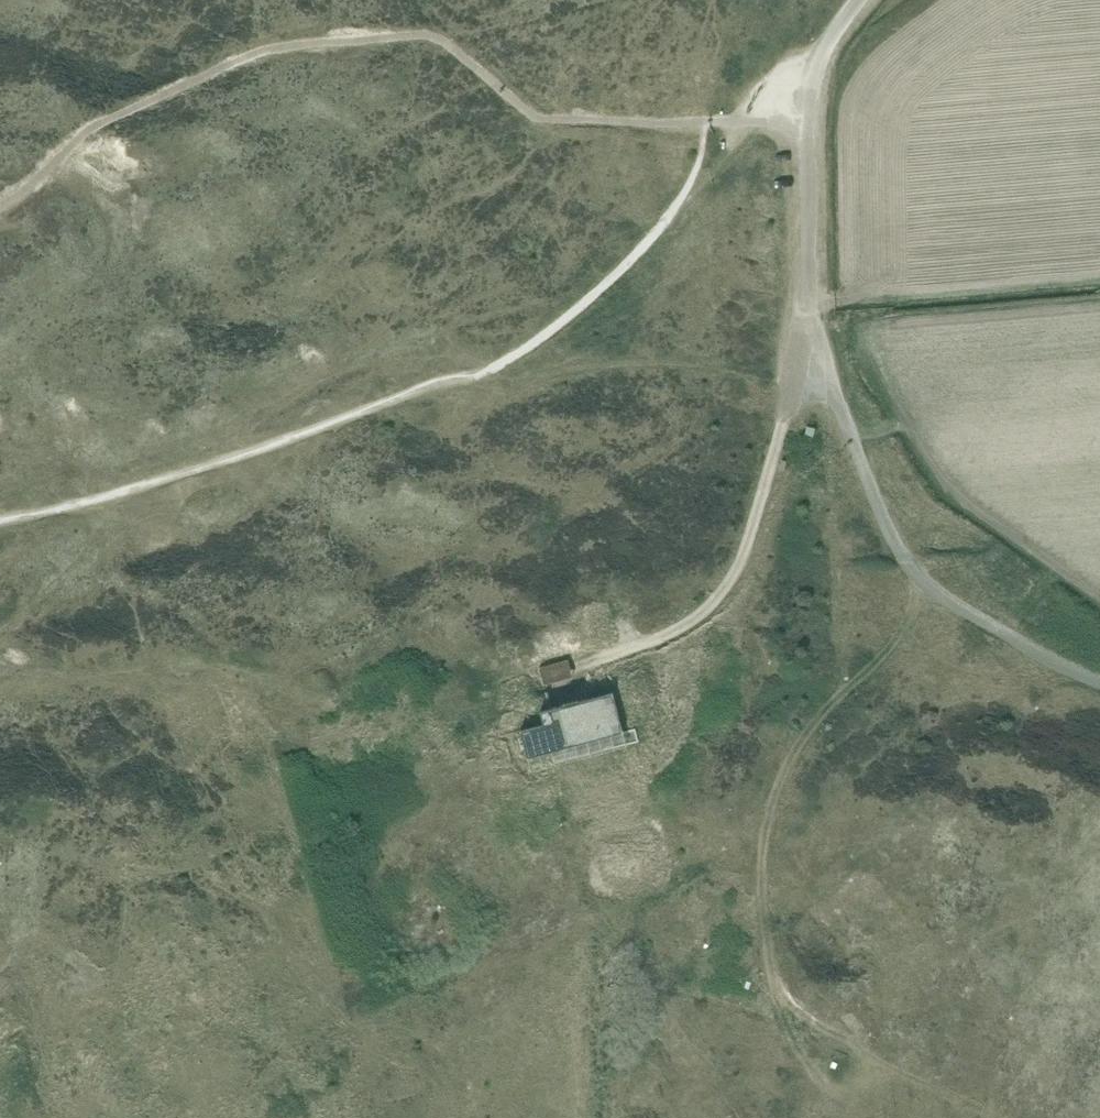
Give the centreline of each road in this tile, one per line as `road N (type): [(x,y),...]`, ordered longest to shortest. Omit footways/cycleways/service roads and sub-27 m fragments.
road 1 (unclassified): [(1099,682),(1056,666),(922,587),(890,540),(858,473),(837,393),(808,349),(804,167),(812,87),(826,44),(861,0)]

